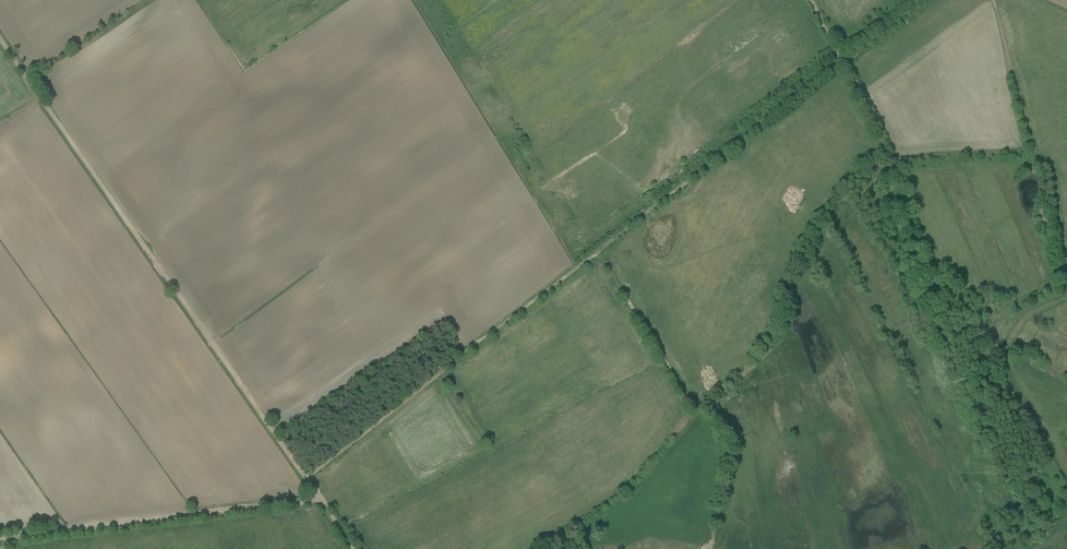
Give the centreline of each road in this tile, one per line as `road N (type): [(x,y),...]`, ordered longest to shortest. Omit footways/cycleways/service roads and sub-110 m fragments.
road 1 (track): [(306,478),(842,62)]
road 2 (track): [(306,478),(0,39)]
road 3 (track): [(319,497),(0,538)]
road 4 (track): [(892,274),(904,252),(883,149),(842,62)]
road 5 (track): [(597,254),(697,409)]

